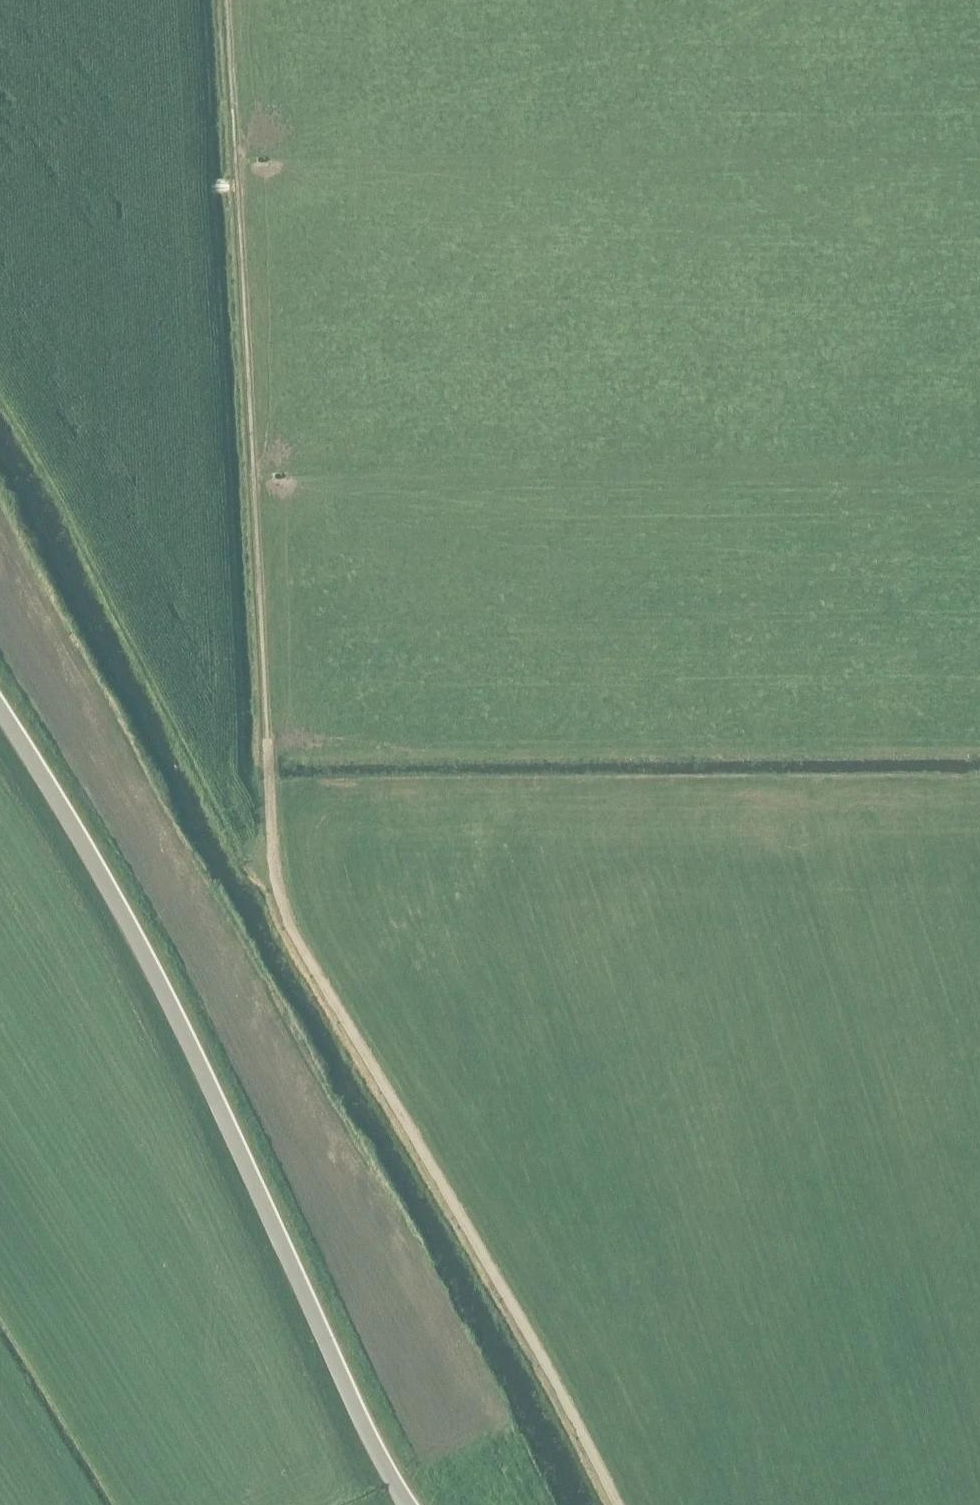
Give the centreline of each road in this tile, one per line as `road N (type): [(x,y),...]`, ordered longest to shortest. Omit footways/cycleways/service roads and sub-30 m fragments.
road 1 (unclassified): [(405,1504),(278,1244),(195,1039),(0,713)]

